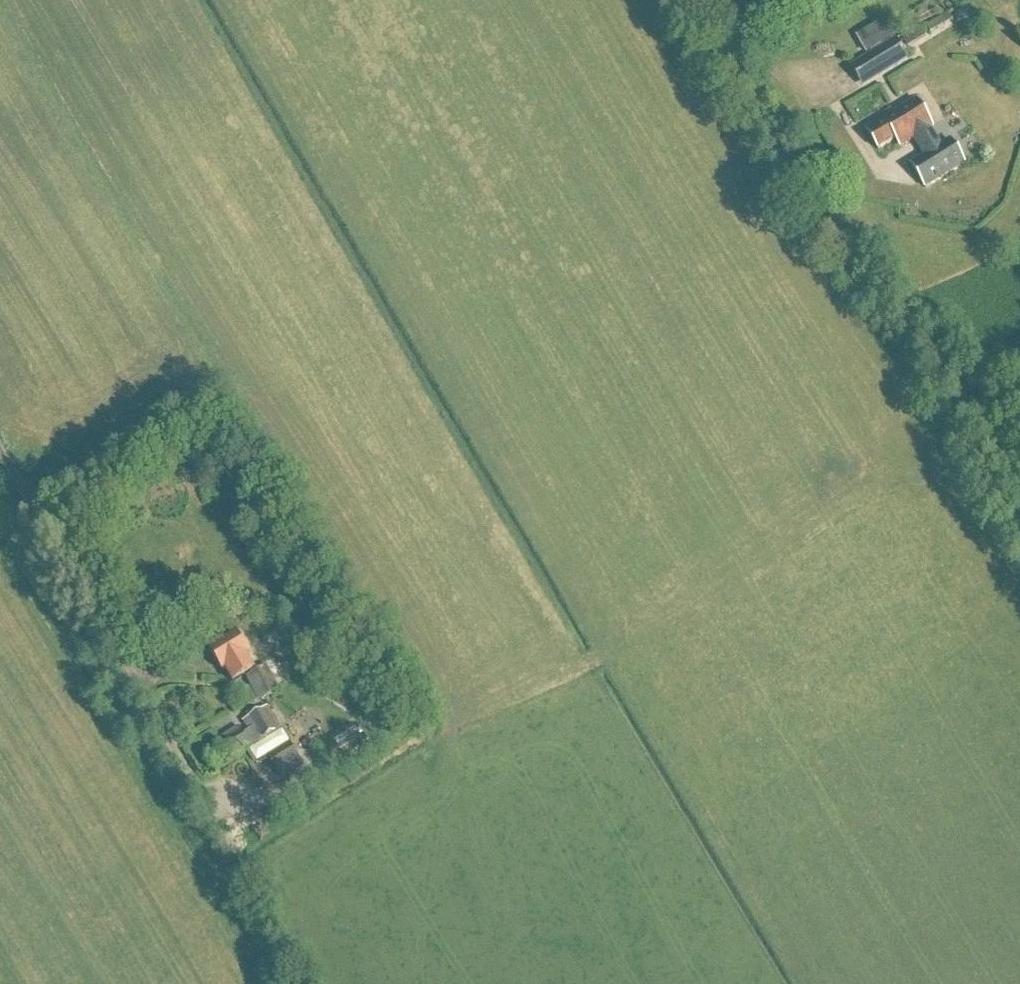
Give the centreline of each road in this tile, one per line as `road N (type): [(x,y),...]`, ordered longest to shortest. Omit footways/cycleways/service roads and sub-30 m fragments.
road 1 (track): [(732,26),(1019,499)]
road 2 (track): [(207,799),(0,457)]

